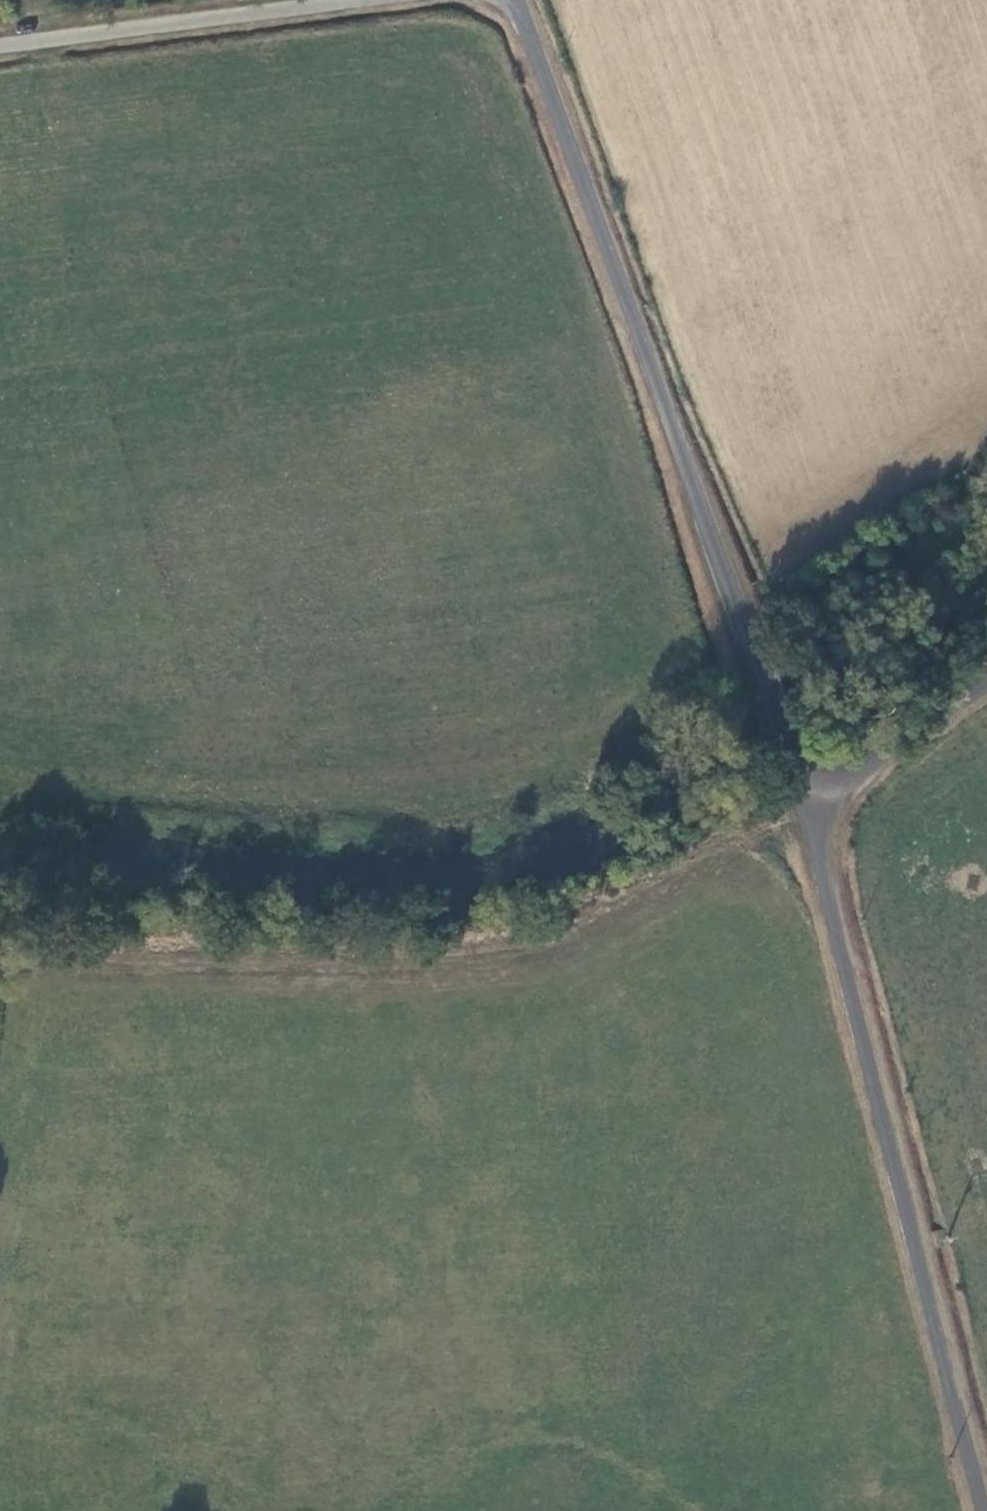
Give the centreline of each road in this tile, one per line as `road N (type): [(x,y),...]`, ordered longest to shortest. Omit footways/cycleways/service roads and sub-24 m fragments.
road 1 (unclassified): [(817,801),(518,0)]
road 2 (unclassified): [(986,1510),(817,801)]
road 3 (unclassified): [(0,44),(353,0)]
road 4 (unclassified): [(986,685),(817,801)]

